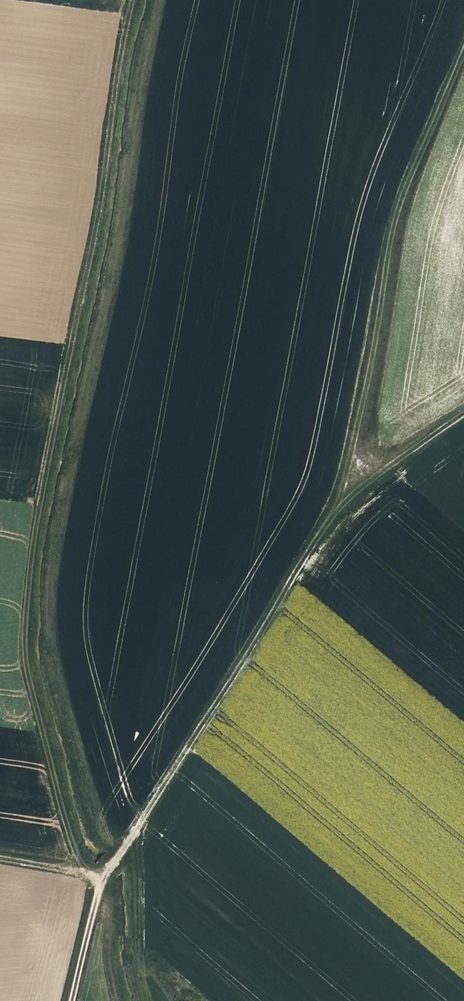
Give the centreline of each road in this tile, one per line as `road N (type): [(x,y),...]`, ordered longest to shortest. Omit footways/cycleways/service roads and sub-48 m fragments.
road 1 (track): [(84,871),(32,678),(27,628),(45,481),(138,0)]
road 2 (track): [(463,413),(384,467),(331,517),(401,199),(463,52)]
road 3 (track): [(74,1000),(102,882),(147,821),(331,517)]

